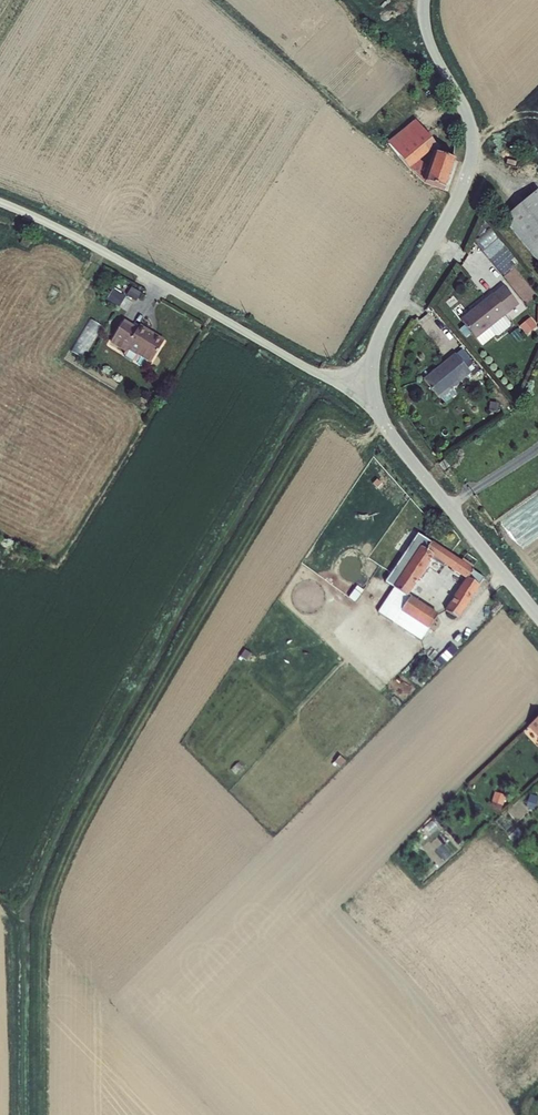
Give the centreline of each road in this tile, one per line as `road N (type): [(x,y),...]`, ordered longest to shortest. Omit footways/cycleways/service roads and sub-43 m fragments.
road 1 (unclassified): [(374,387),(318,372),(74,234),(0,202)]
road 2 (unclassified): [(374,387),(382,330),(443,225),(470,158),(469,121),(431,44),(425,0)]
road 3 (unclassified): [(537,616),(393,436),(374,387)]

